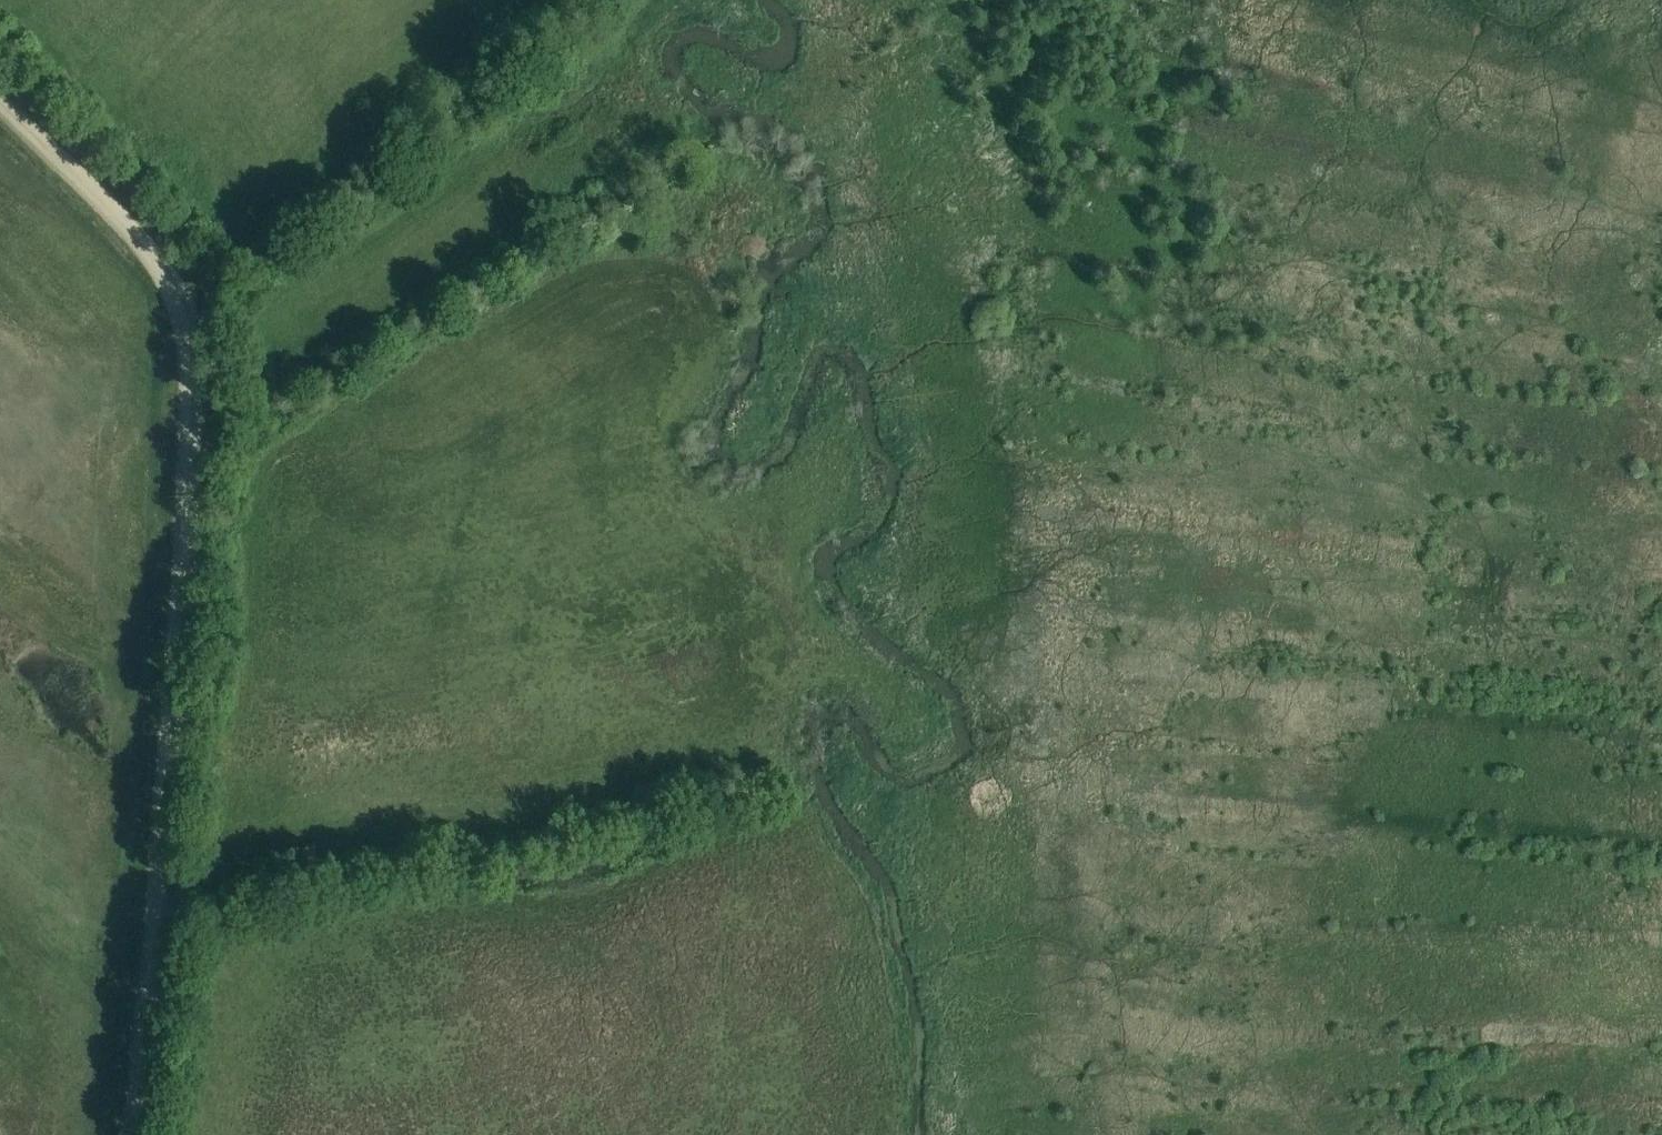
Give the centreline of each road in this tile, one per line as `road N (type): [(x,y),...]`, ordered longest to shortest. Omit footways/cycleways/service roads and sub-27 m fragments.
road 1 (track): [(0,103),(158,259),(179,291),(189,333),(174,674),(131,1134)]

